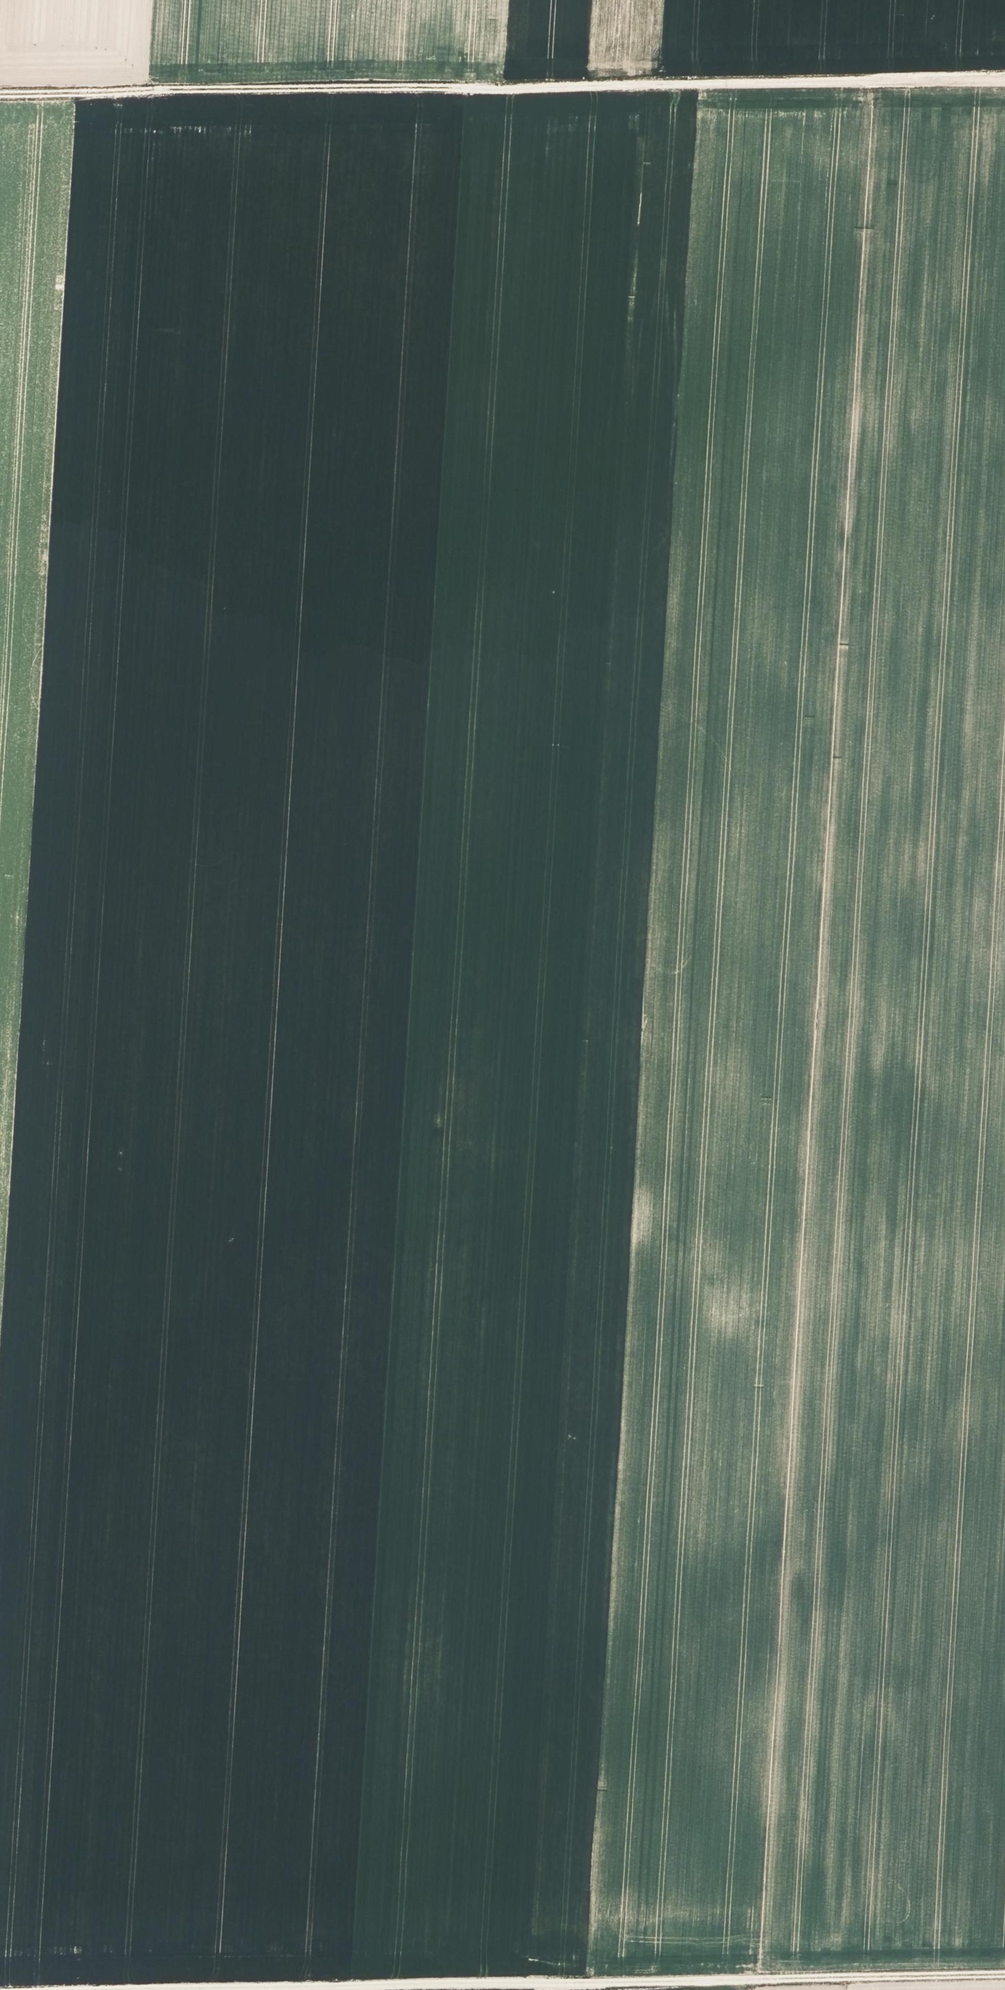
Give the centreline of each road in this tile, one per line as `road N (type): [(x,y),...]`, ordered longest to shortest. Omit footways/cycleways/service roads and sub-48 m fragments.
road 1 (track): [(0,88),(1004,77)]
road 2 (track): [(360,1989),(1004,1977)]

